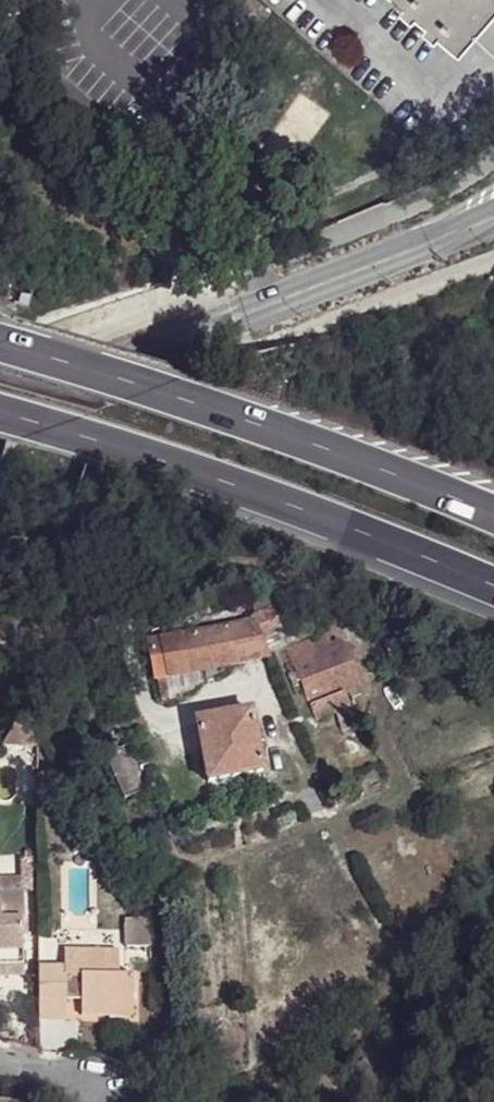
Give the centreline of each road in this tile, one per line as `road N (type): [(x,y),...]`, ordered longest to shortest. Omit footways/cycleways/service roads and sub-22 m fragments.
road 1 (secondary): [(0,433),(158,359),(452,253),(493,229)]
road 2 (secondary): [(493,214),(274,285),(0,397)]
road 3 (motorway): [(493,511),(0,339)]
road 4 (motorway): [(0,414),(411,546),(493,582)]

